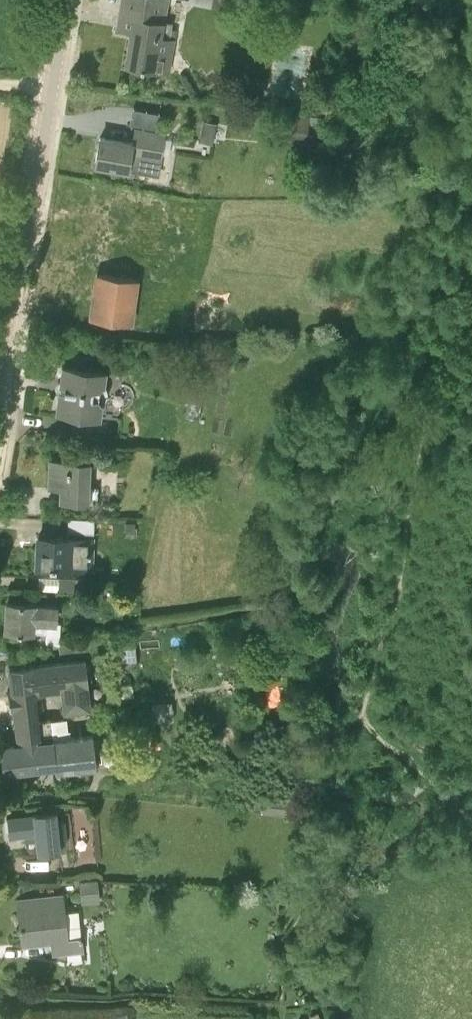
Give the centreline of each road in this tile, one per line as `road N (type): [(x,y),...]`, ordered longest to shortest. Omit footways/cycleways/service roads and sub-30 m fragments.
road 1 (tertiary): [(0,367),(67,0)]

